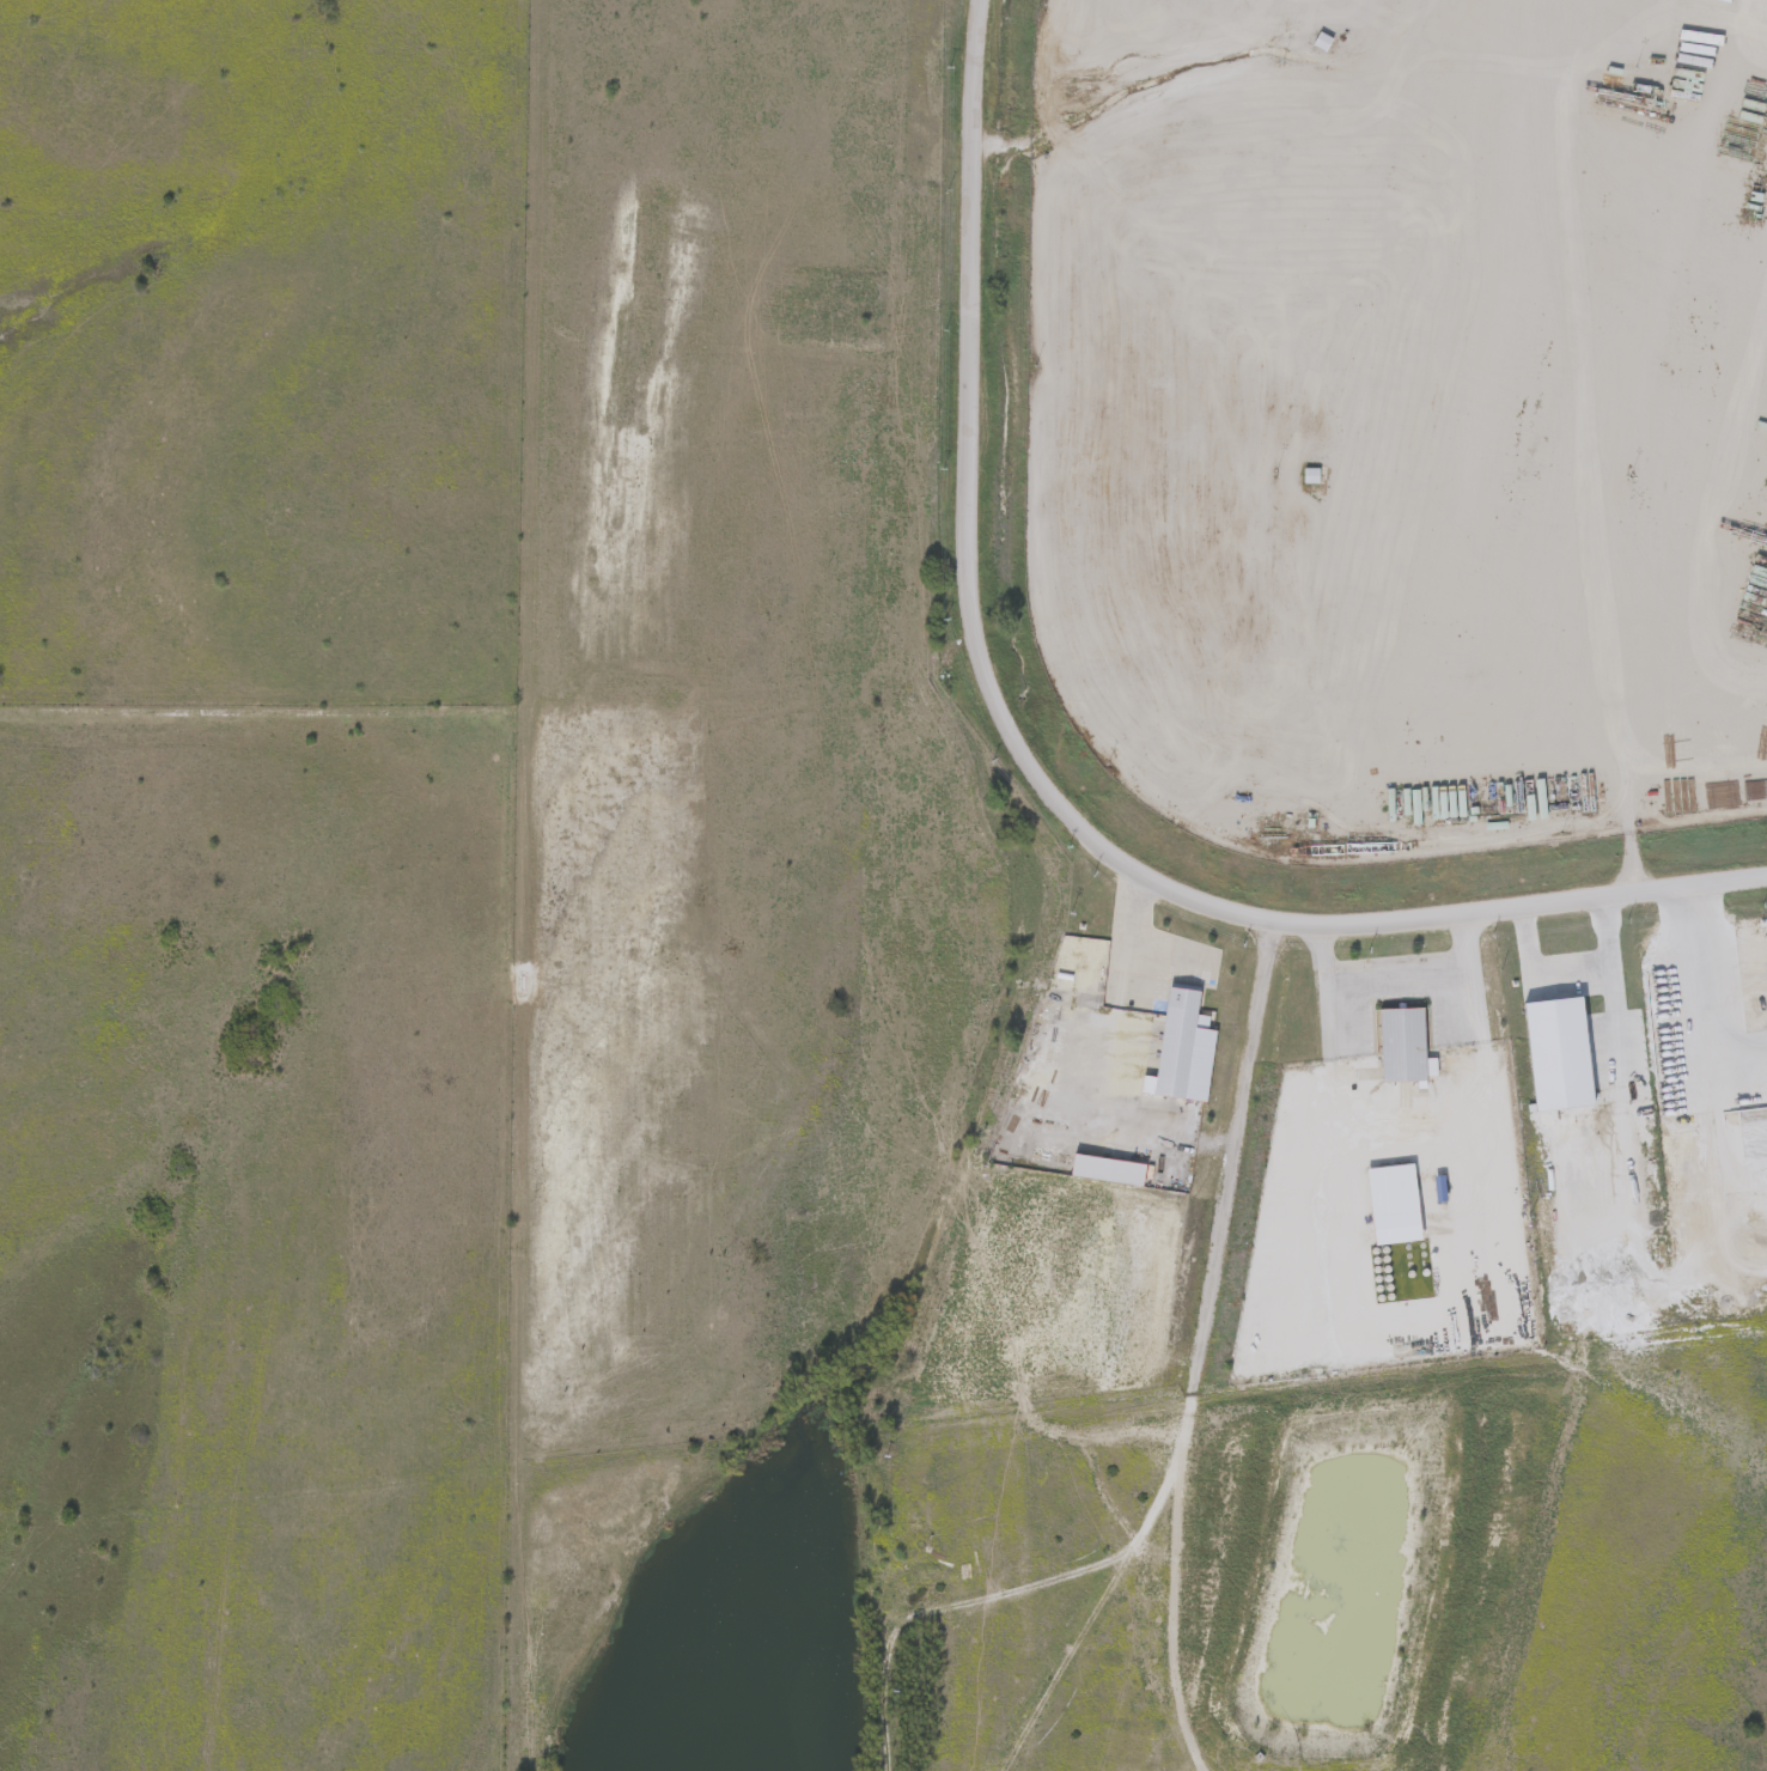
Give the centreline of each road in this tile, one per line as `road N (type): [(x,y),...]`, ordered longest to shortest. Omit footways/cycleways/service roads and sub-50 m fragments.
road 1 (residential): [(980,0),(970,128),(968,608),(988,688),(1032,775),(1105,856),(1196,905),(1269,921),(1329,925),(1766,874)]

